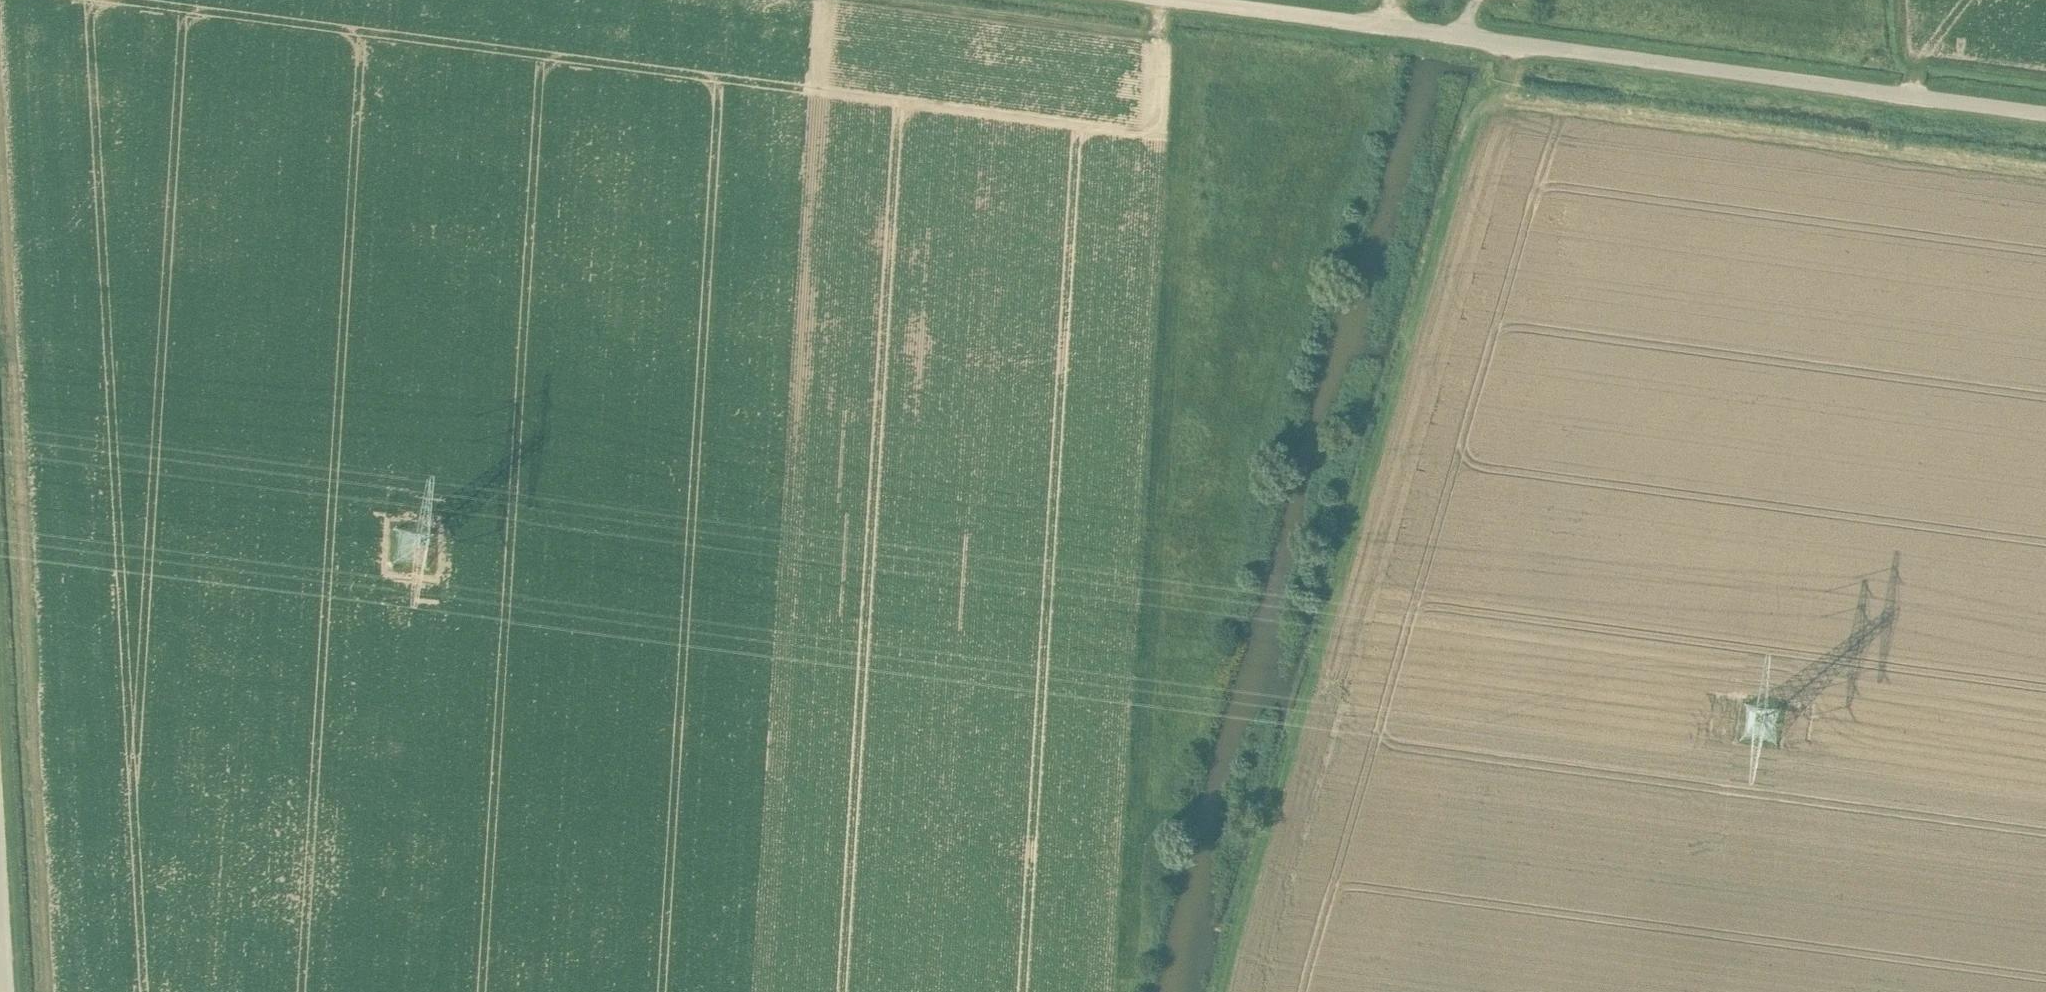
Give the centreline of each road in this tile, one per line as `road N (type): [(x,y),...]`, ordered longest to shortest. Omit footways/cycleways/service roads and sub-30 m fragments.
road 1 (unclassified): [(2045,115),(1491,41)]
road 2 (unclassified): [(1170,0),(1491,41)]

